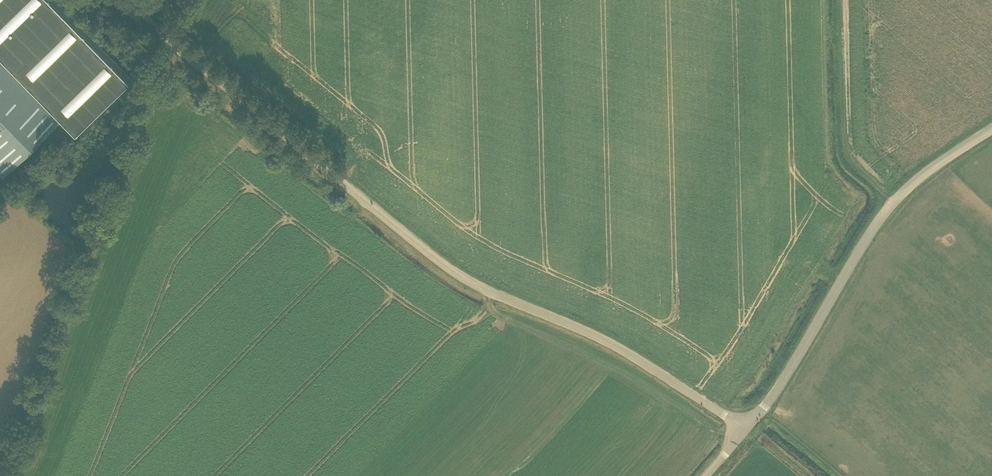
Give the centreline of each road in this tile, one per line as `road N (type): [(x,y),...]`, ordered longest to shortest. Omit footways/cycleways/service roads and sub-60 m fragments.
road 1 (unclassified): [(747,430),(630,354),(459,276),(136,8)]
road 2 (unclassified): [(747,430),(901,195),(991,129)]

